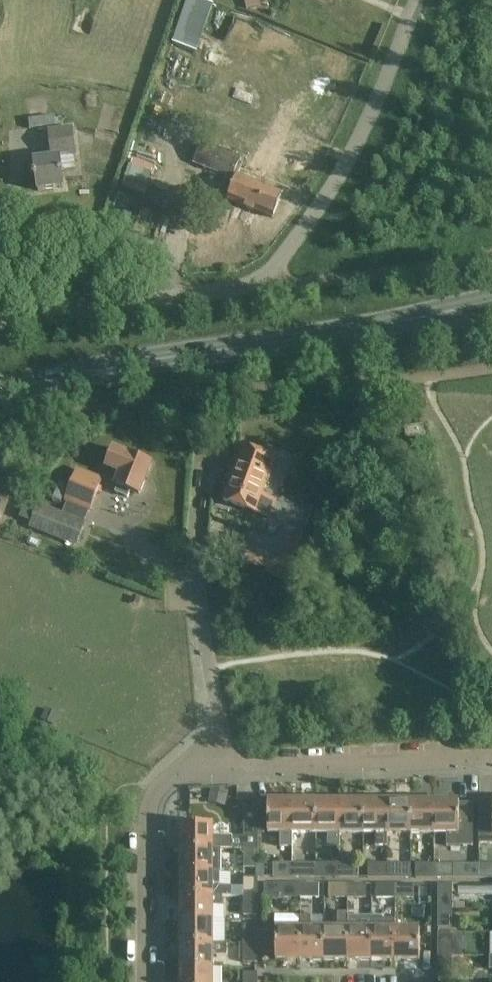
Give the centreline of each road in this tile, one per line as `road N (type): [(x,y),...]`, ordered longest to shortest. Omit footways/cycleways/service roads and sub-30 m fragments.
road 1 (residential): [(0,319),(256,280),(329,194),(415,0)]
road 2 (residential): [(148,981),(149,813),(159,787),(204,767),(491,758)]
road 3 (secondary): [(45,380),(402,321)]

